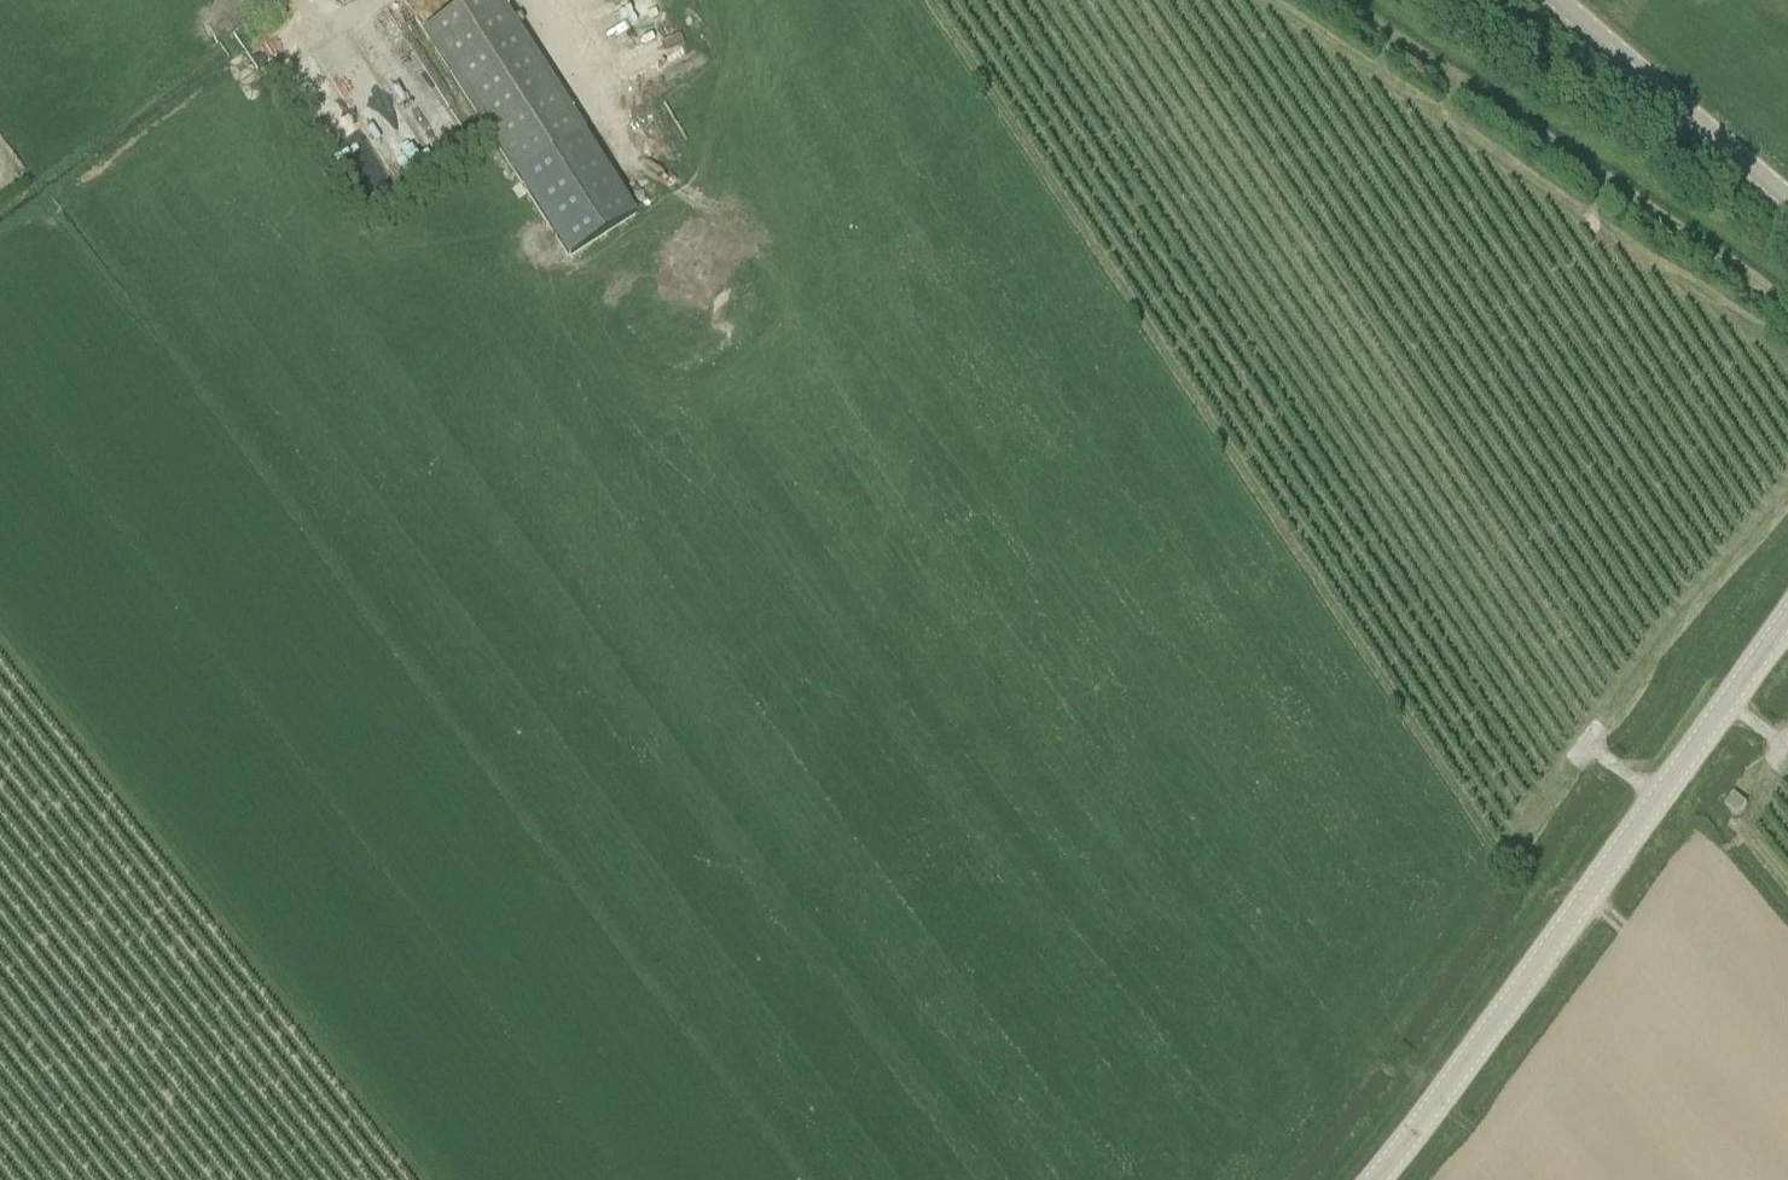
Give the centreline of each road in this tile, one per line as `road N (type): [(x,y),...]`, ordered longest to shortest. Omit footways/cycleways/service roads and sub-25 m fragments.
road 1 (unclassified): [(1377,1179),(1787,620)]
road 2 (unclassified): [(1549,0),(1787,206)]

